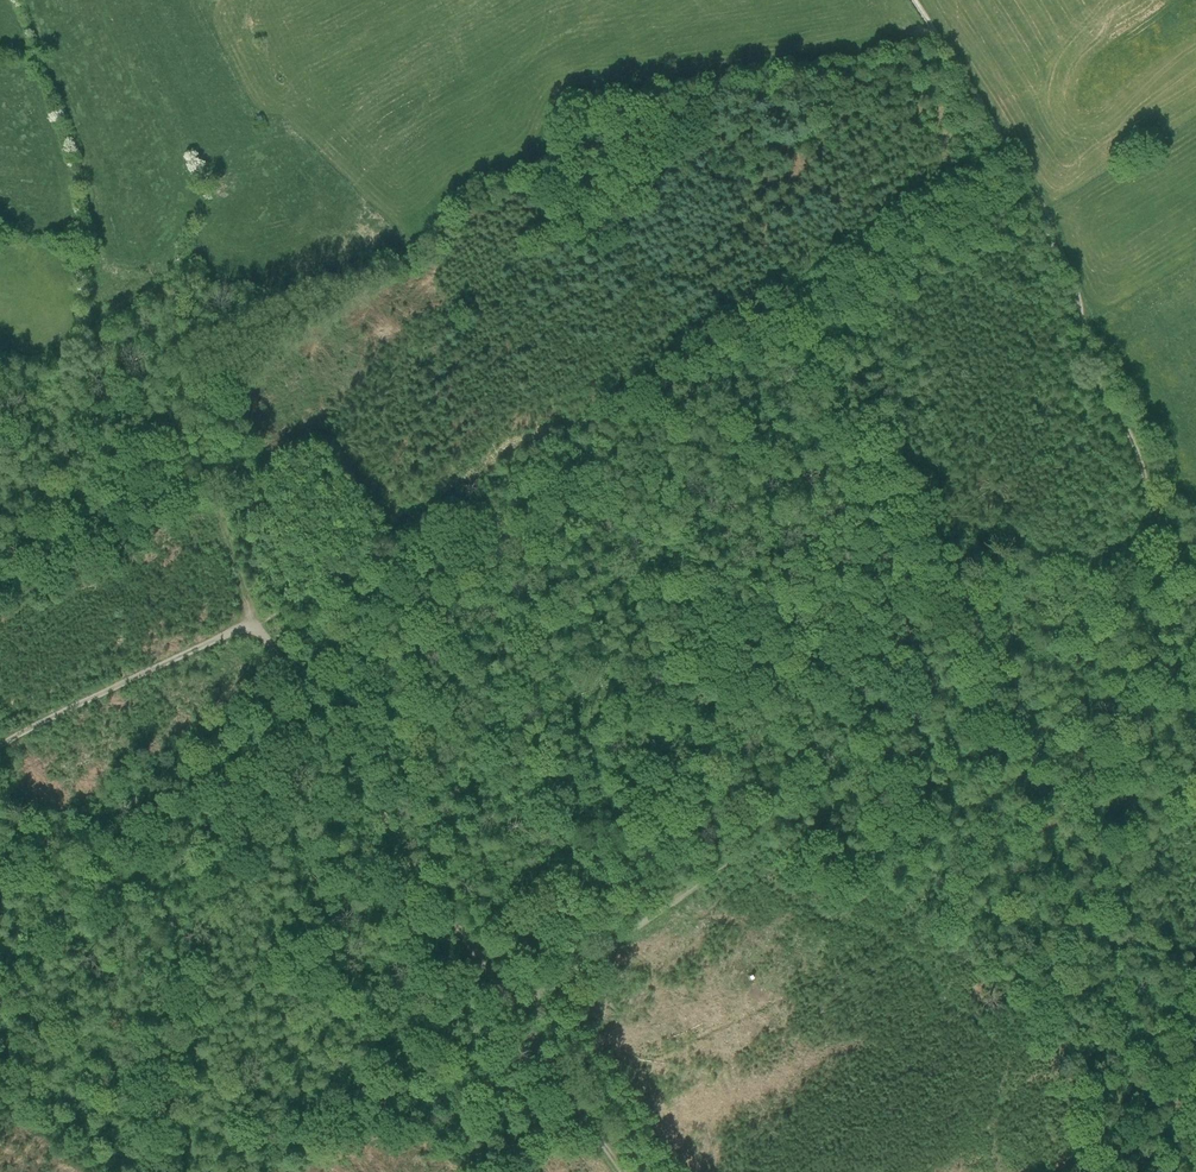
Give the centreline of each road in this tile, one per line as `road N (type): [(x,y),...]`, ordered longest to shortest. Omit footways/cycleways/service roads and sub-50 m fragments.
road 1 (track): [(254,622),(627,1171)]
road 2 (track): [(1008,148),(1045,212),(1078,296),(1090,362),(1195,588)]
road 3 (track): [(0,746),(254,622)]
road 4 (track): [(514,1007),(747,850)]
road 5 (track): [(914,0),(1008,148)]
road 6 (track): [(254,622),(202,485)]

